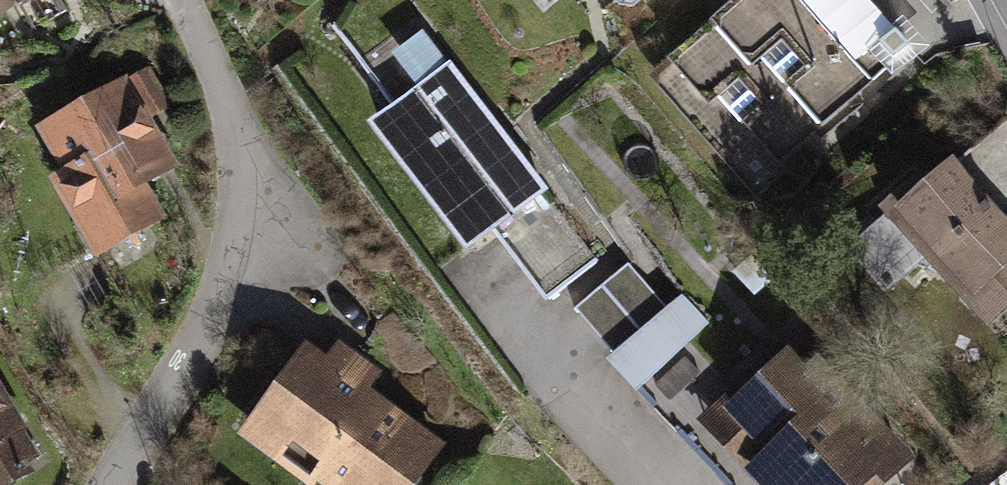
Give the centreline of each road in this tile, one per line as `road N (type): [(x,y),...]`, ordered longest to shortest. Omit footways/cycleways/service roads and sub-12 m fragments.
road 1 (residential): [(111,484),(194,347),(239,222),(239,154),(217,74),(183,0)]

